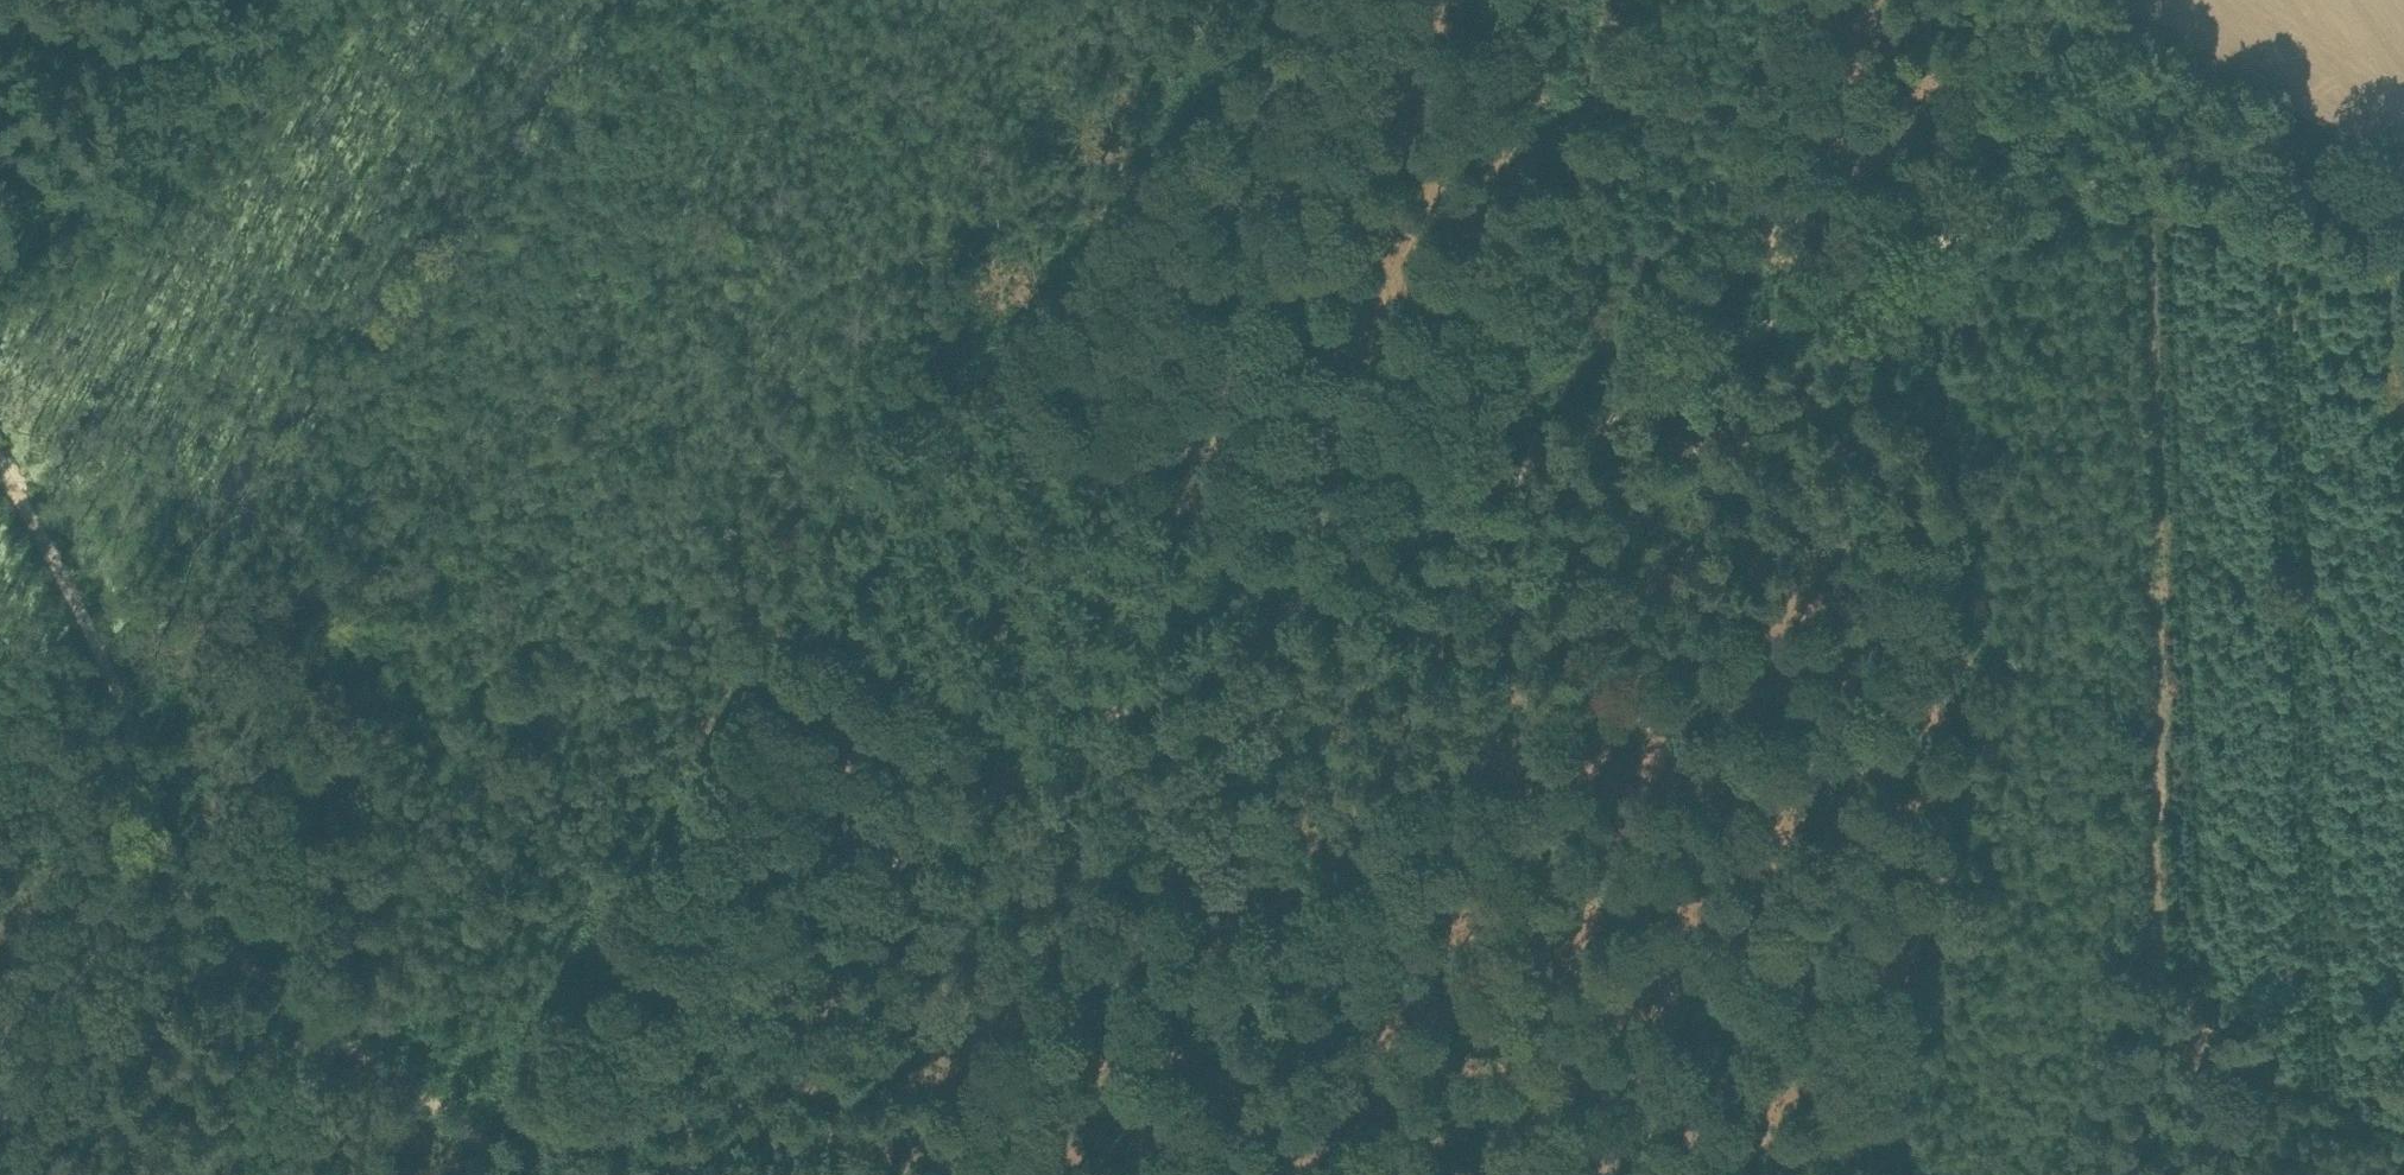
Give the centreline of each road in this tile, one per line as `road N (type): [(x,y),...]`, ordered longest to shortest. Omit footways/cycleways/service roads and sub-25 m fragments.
road 1 (unclassified): [(0,471),(110,656),(173,856),(206,920),(271,985),(527,1169),(1008,780),(1839,290),(2071,184),(2184,164),(2271,179),(2403,221)]

